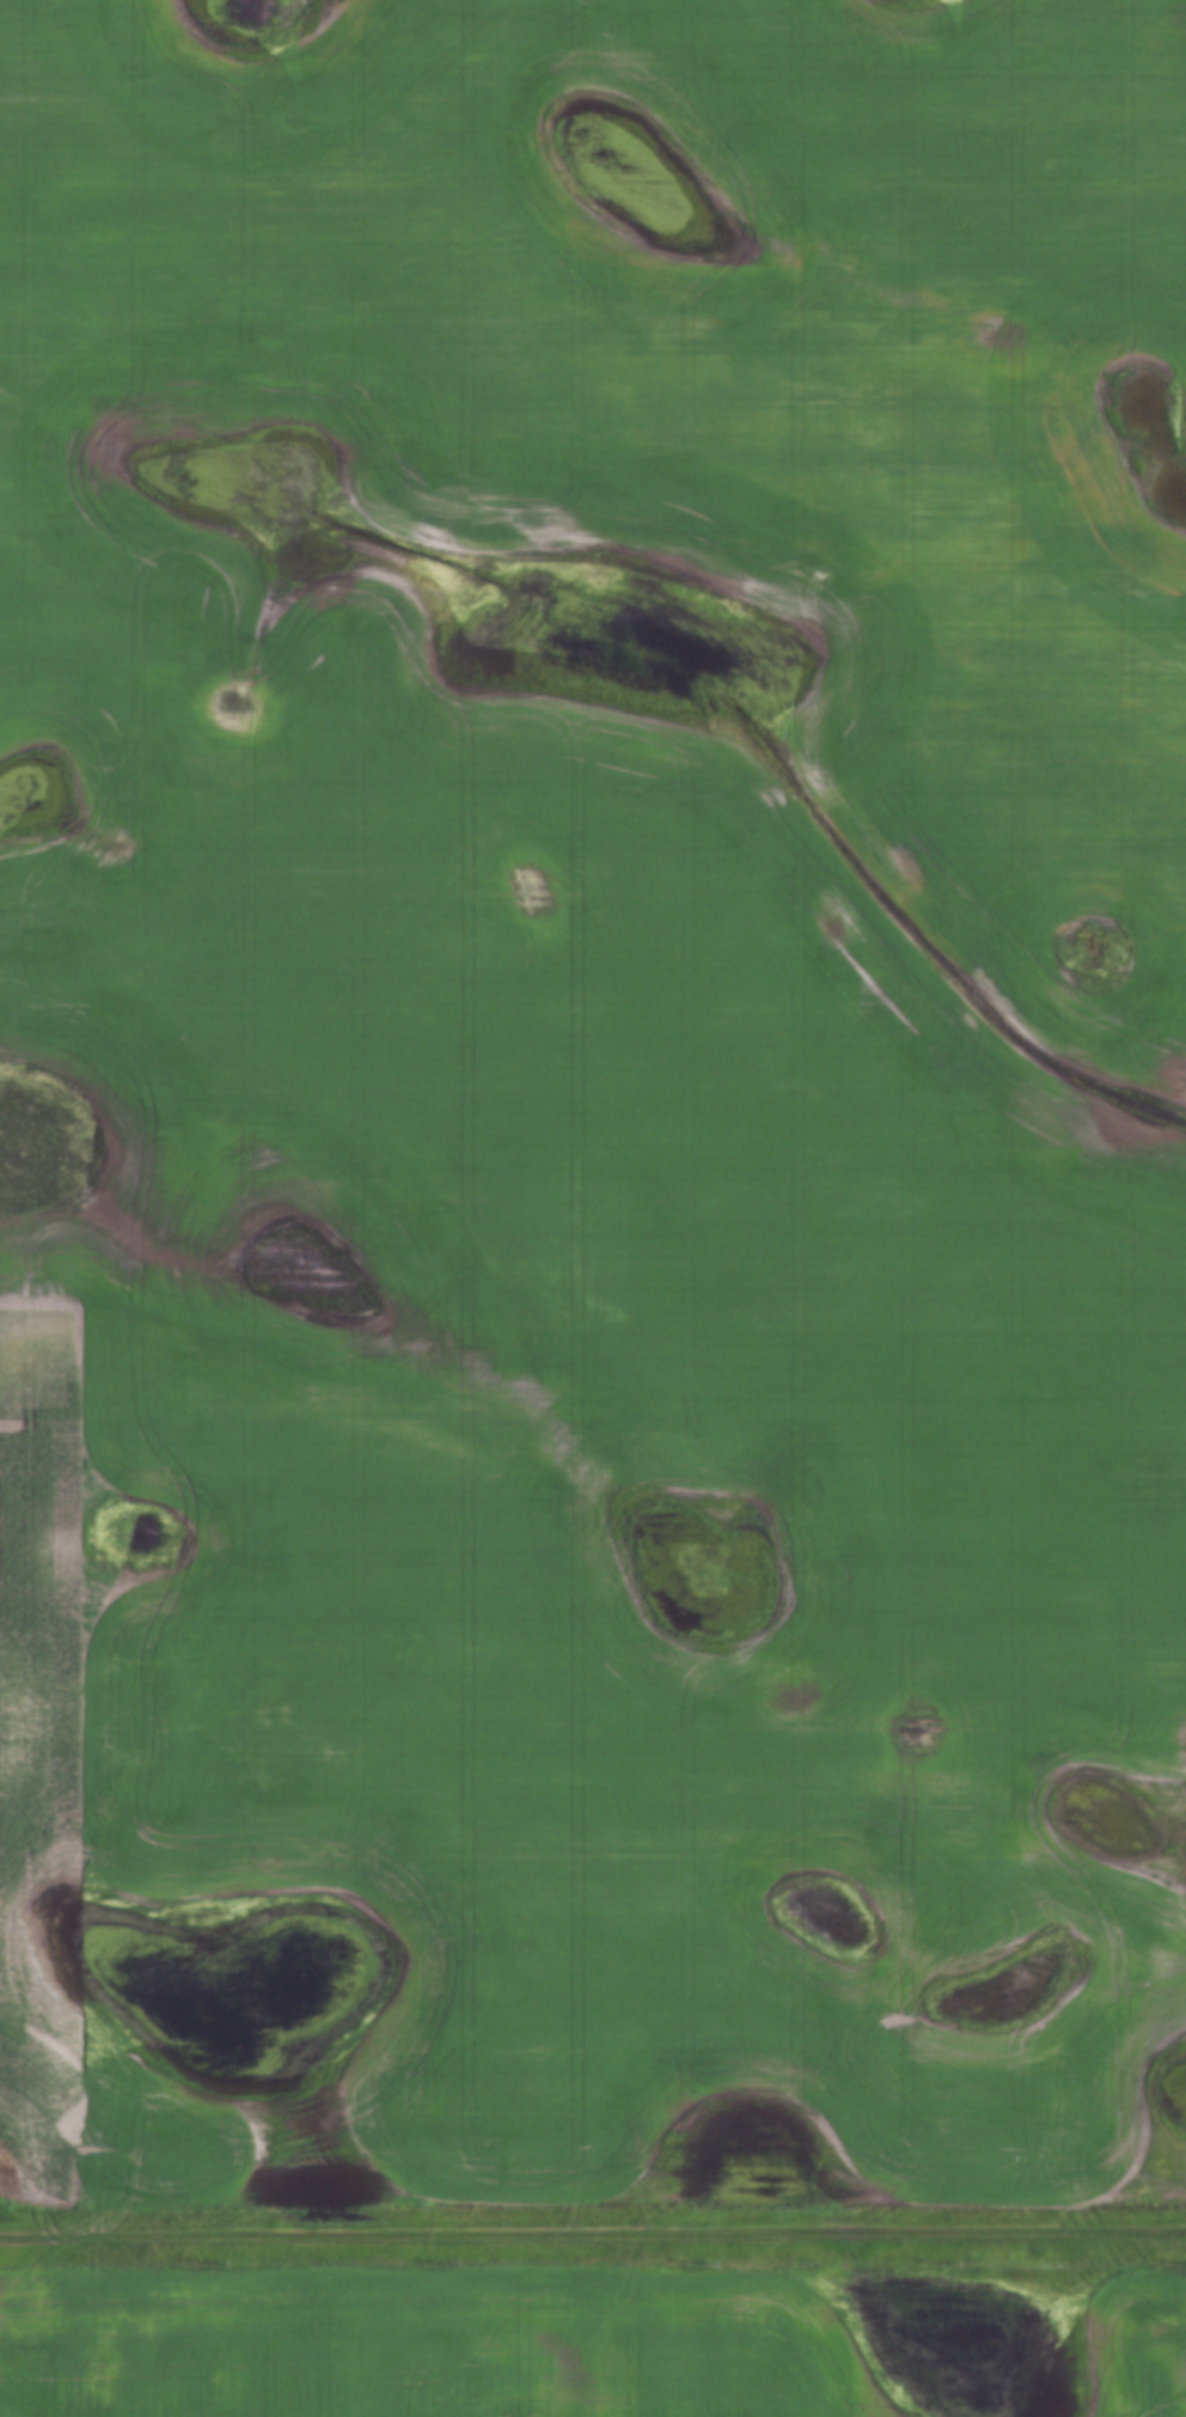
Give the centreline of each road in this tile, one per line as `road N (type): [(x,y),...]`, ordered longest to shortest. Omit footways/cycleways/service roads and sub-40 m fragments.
road 1 (track): [(0,2234),(1185,2232)]

